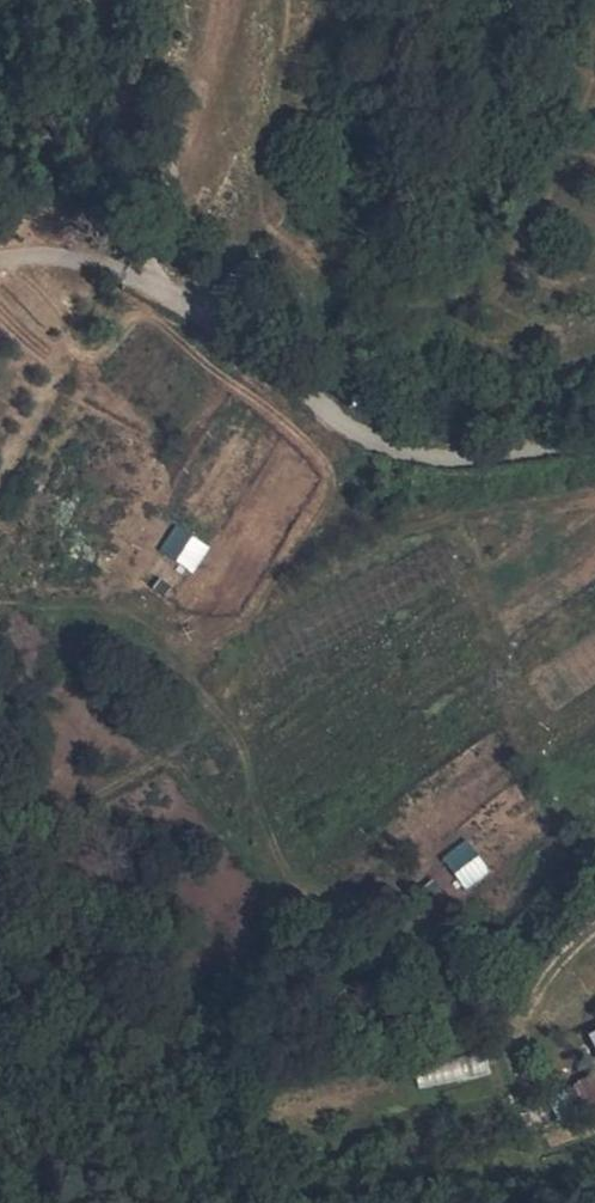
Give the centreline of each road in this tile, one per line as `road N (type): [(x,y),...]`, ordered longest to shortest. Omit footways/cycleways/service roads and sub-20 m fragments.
road 1 (unclassified): [(594,448),(417,454),(357,433),(153,282)]
road 2 (track): [(63,0),(153,282)]

